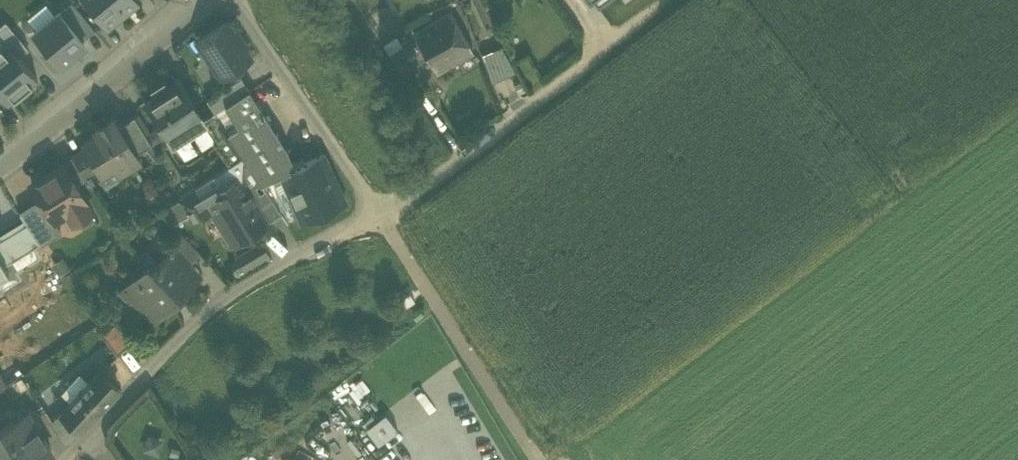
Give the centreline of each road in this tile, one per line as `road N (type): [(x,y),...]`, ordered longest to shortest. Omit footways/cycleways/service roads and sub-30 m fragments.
road 1 (residential): [(378,213),(229,289),(60,459)]
road 2 (residential): [(572,0),(601,40),(597,54),(378,213)]
road 3 (residential): [(0,162),(203,0)]
road 4 (unclassified): [(232,0),(378,213)]

